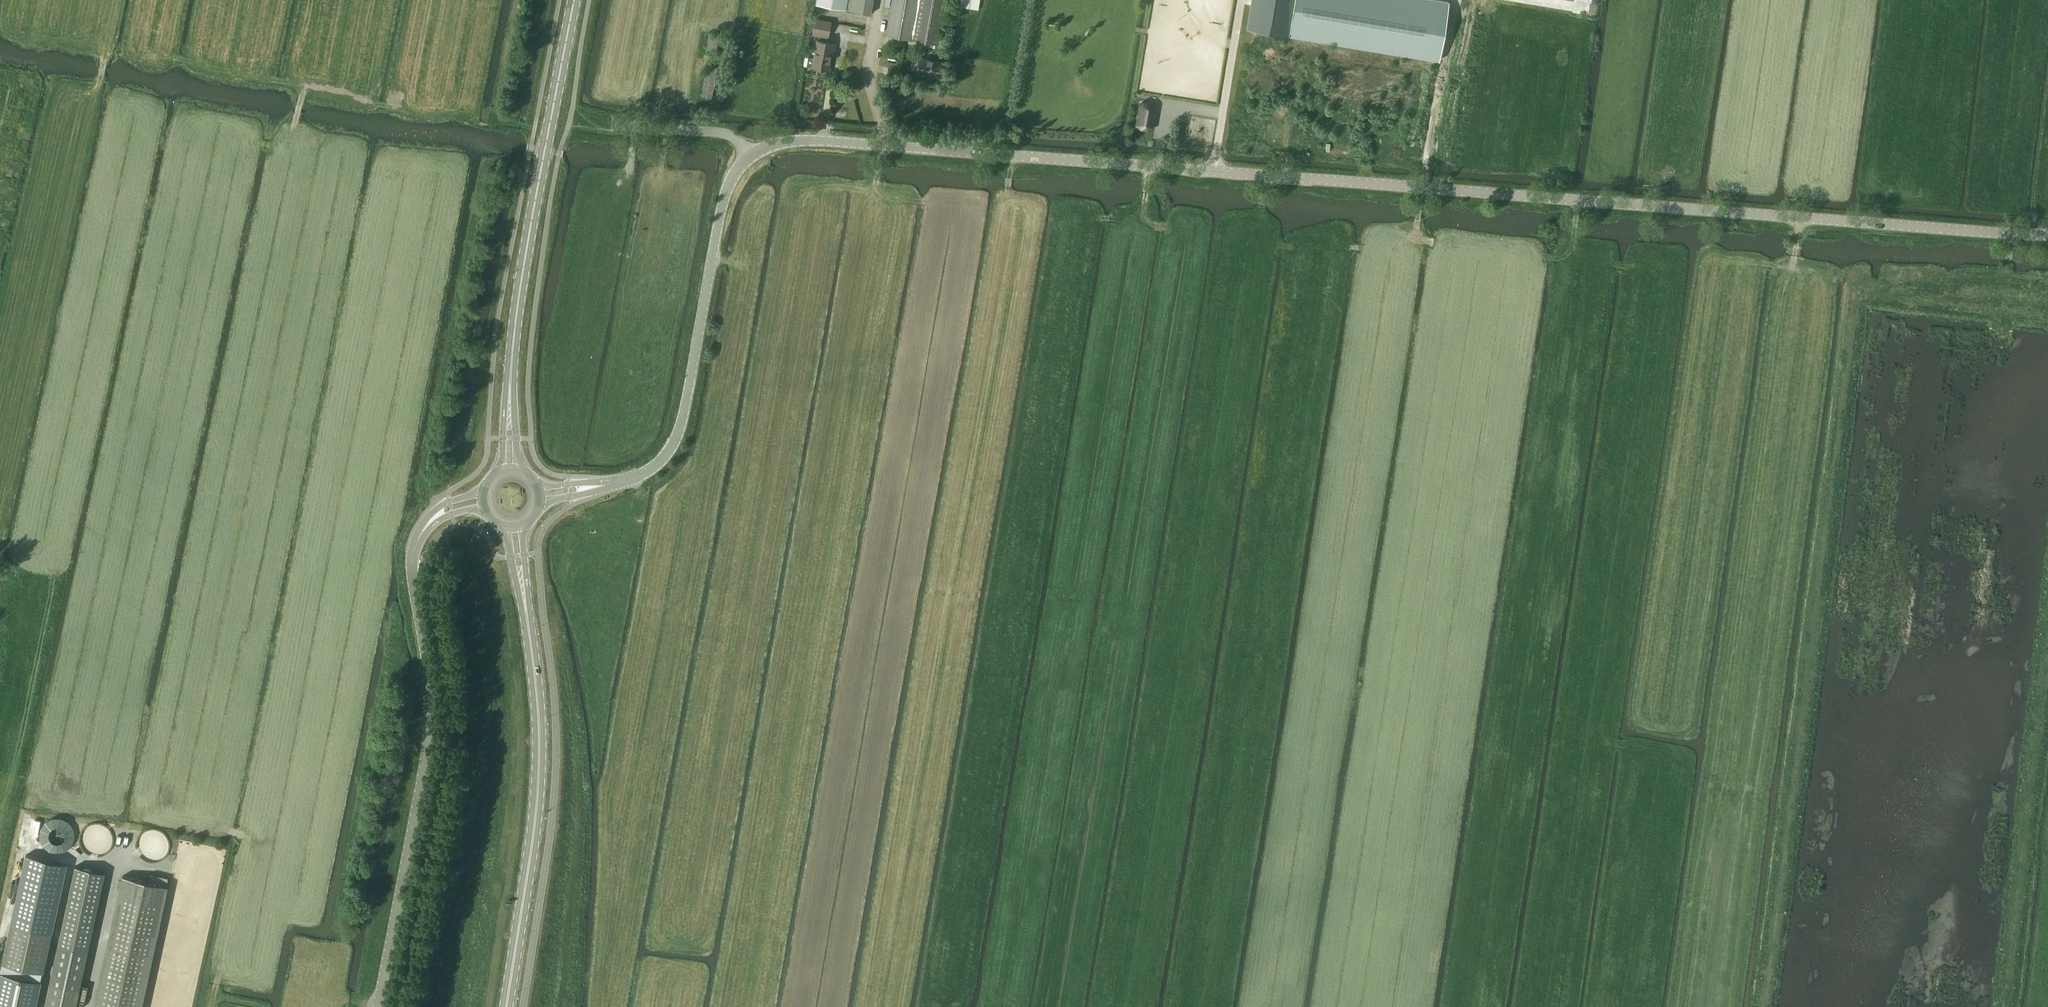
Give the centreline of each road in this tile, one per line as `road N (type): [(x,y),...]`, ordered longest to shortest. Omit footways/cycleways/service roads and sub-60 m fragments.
road 1 (unclassified): [(2047,235),(808,140),(749,156)]
road 2 (tertiary): [(430,522),(412,568),(429,677),(429,741),(376,1006)]
road 3 (secondary): [(507,1006),(538,813),(538,703),(523,587)]
road 4 (secondary): [(510,412),(522,285),(574,0)]
road 5 (unclassified): [(749,156),(728,185),(682,428),(646,473),(594,487)]
road 6 (unclassified): [(749,156),(727,135),(615,124)]

